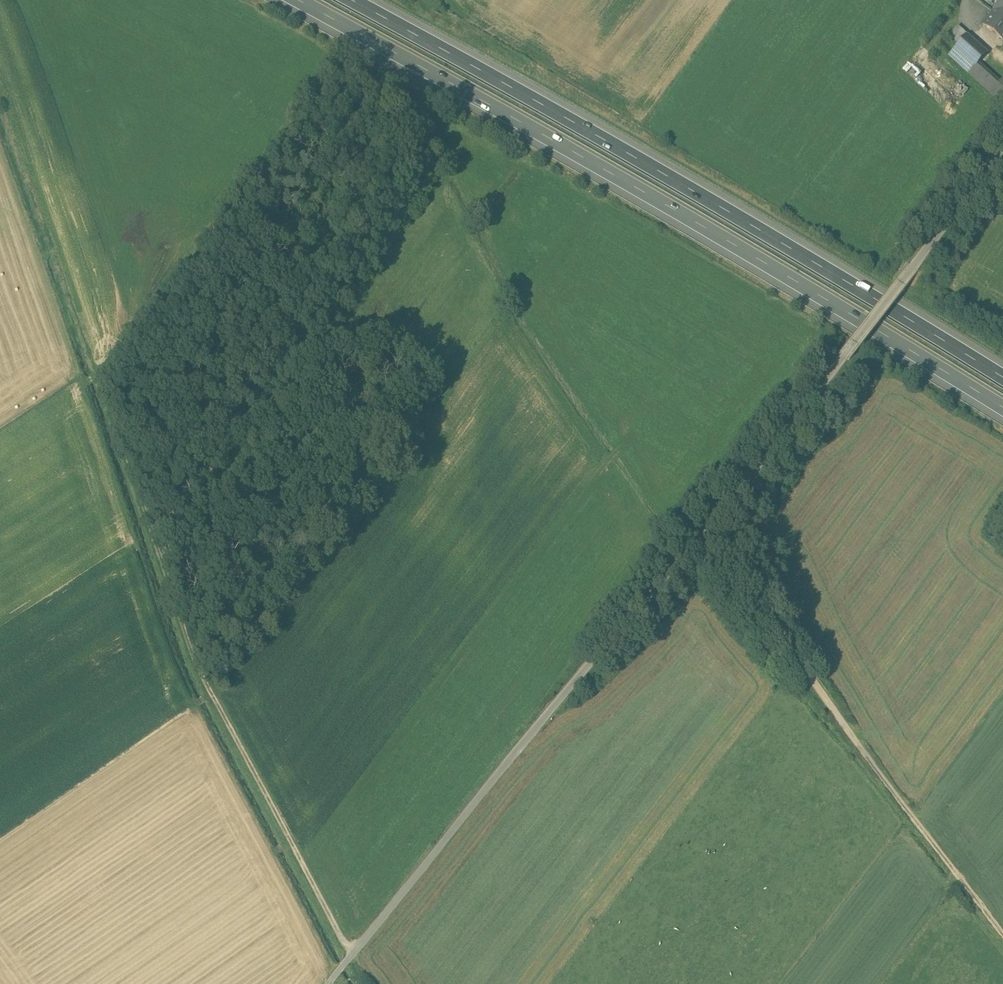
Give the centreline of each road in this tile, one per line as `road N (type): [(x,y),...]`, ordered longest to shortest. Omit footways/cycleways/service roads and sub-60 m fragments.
road 1 (unclassified): [(1002,149),(845,361),(325,983)]
road 2 (motorway): [(297,0),(717,232),(1002,407)]
road 3 (motorway): [(1002,374),(580,119),(364,0)]
road 4 (track): [(706,525),(1002,936)]

